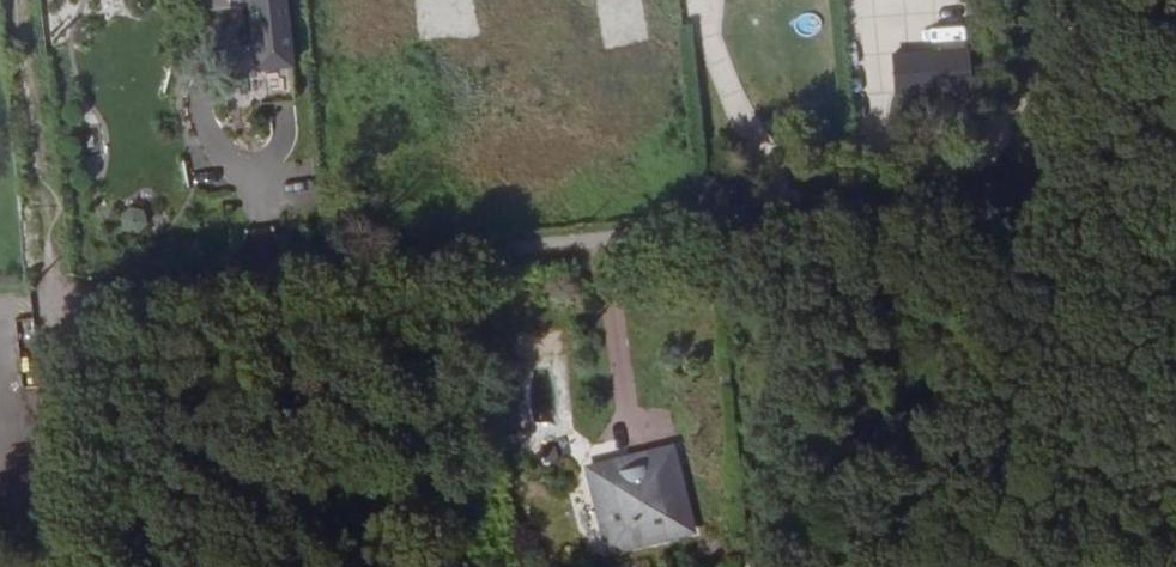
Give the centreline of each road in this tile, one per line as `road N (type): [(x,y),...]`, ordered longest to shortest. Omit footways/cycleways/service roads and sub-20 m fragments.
road 1 (unclassified): [(66,294),(1043,193)]
road 2 (unclassified): [(1043,193),(1085,566)]
road 3 (residential): [(66,294),(23,0)]
road 4 (residential): [(87,566),(66,294)]
road 5 (unclassified): [(1022,0),(1043,193)]

